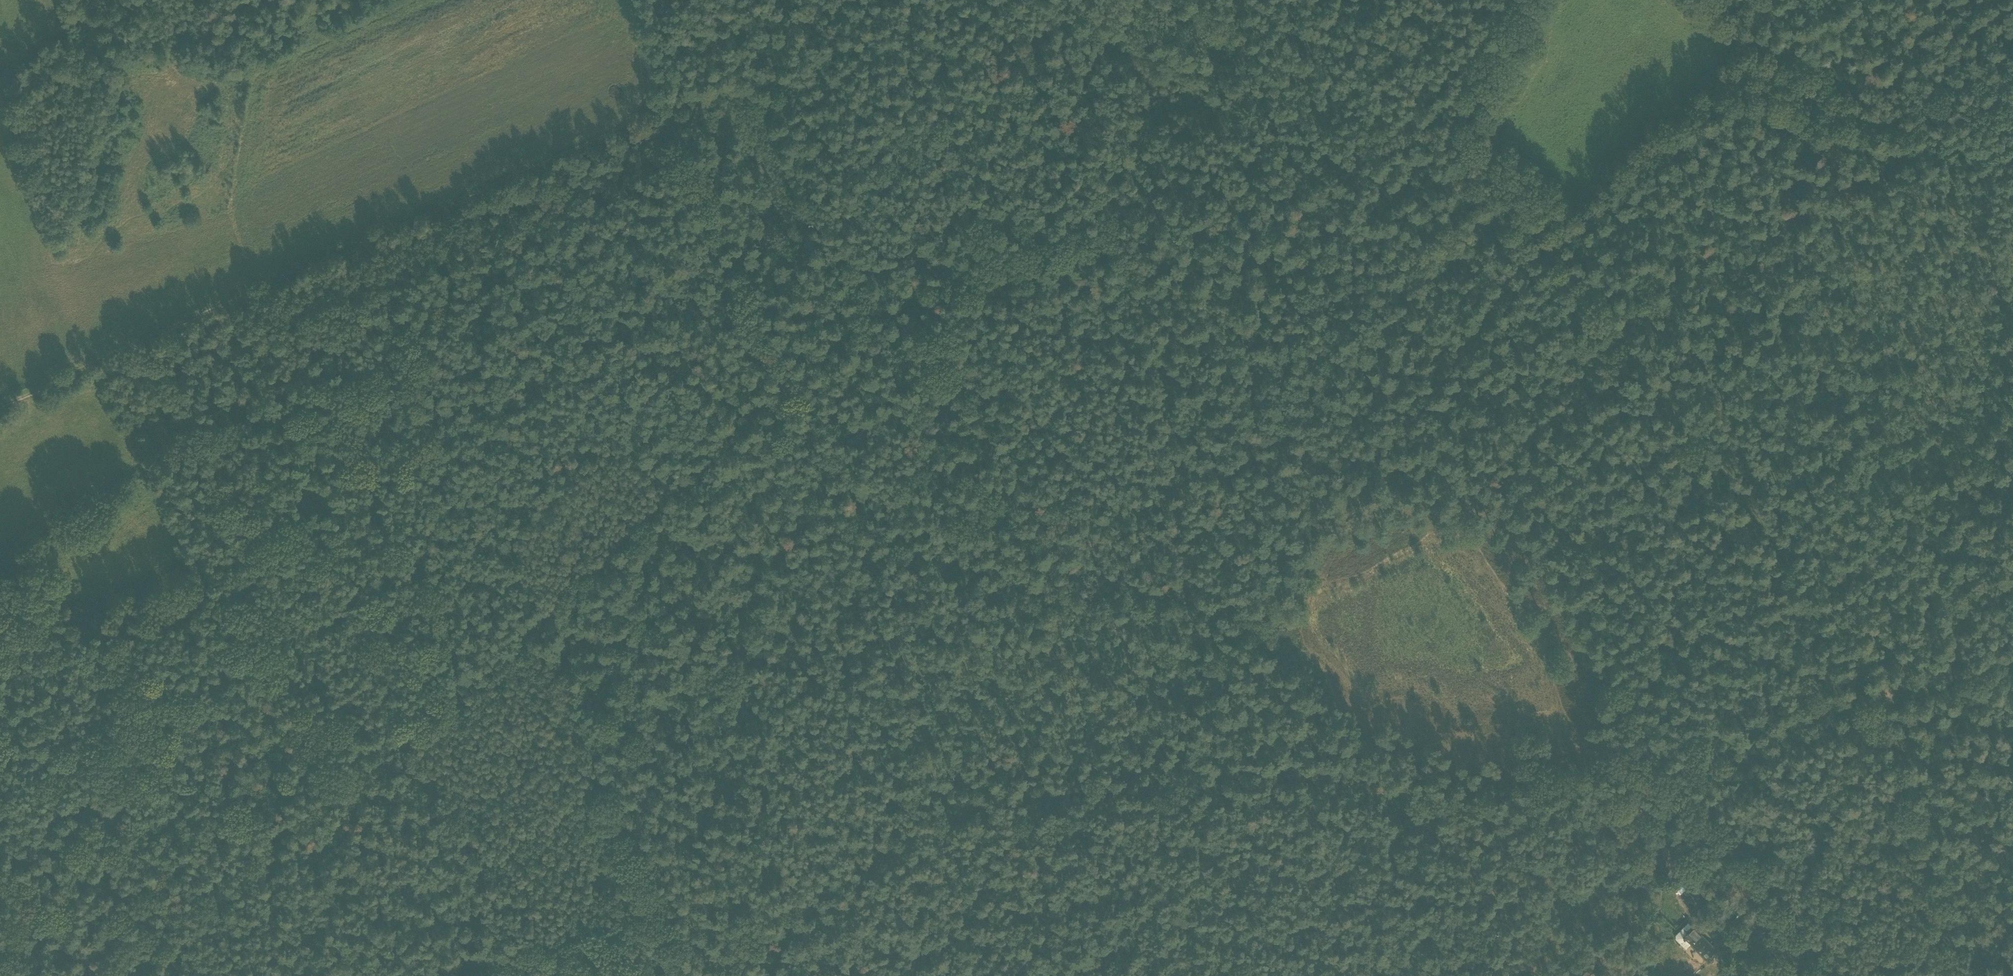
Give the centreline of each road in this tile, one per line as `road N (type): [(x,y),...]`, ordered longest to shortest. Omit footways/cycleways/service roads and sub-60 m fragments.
road 1 (track): [(701,960),(750,941),(940,817),(1013,797),(1250,767),(1415,792),(1522,780),(1611,756),(1669,770),(1886,701)]
road 2 (track): [(107,975),(541,623),(787,382)]
road 3 (track): [(666,110),(0,404)]
road 4 (track): [(1886,701),(1835,620),(1527,221)]
road 5 (track): [(701,960),(787,382)]
road 6 (track): [(1527,221),(1358,266),(1280,253),(1154,266),(1107,244)]
road 7 (track): [(1107,244),(859,322),(787,382)]
road 8 (track): [(2012,411),(1886,701)]
road 9 (track): [(666,110),(787,382)]
road 10 (track): [(1969,975),(1886,701)]
road 11 (track): [(492,975),(560,953),(672,967),(701,960)]
road 12 (track): [(1886,701),(2012,655)]
road 13 (track): [(1527,221),(1444,116)]
road 14 (track): [(1955,931),(1829,975)]

